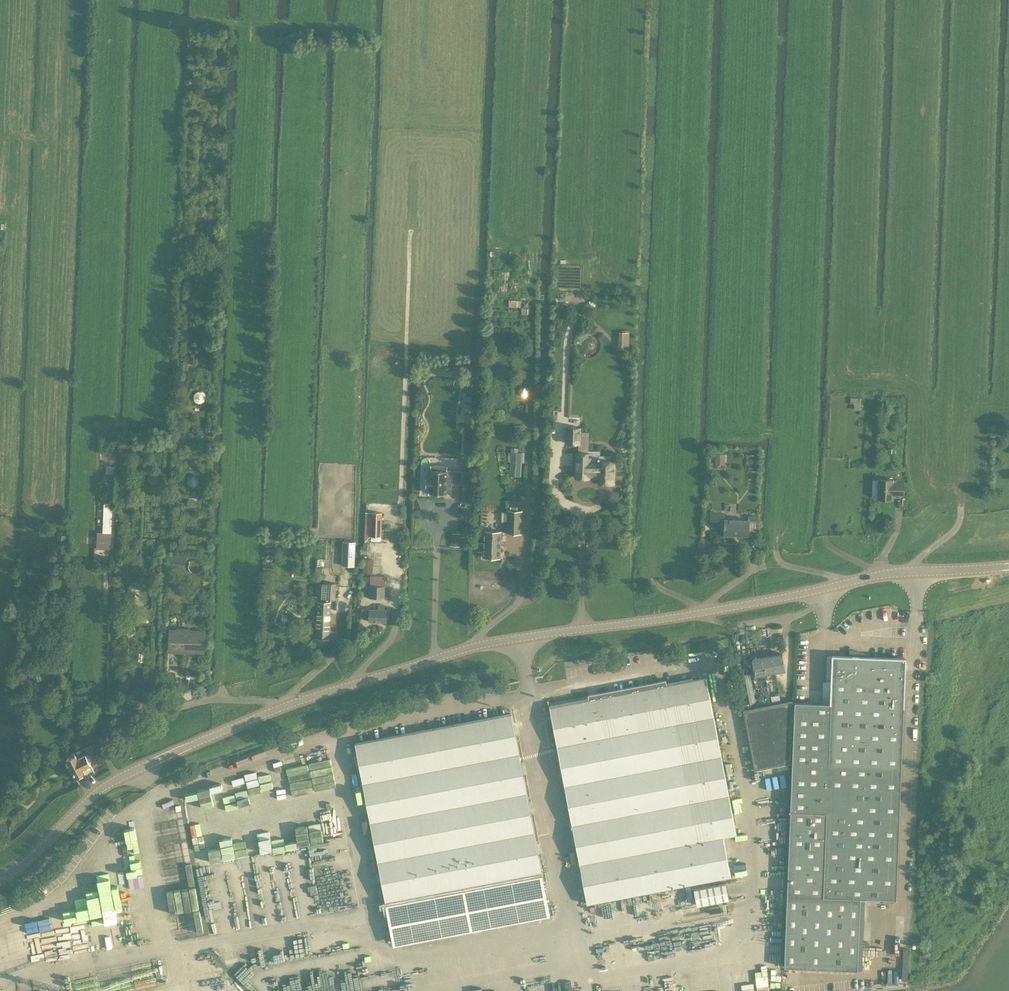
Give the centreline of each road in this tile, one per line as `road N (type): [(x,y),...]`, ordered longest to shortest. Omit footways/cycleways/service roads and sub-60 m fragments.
road 1 (tertiary): [(0,878),(91,797),(139,769),(276,711),(453,653),(897,573),(1008,568)]
road 2 (track): [(535,298),(527,538)]

